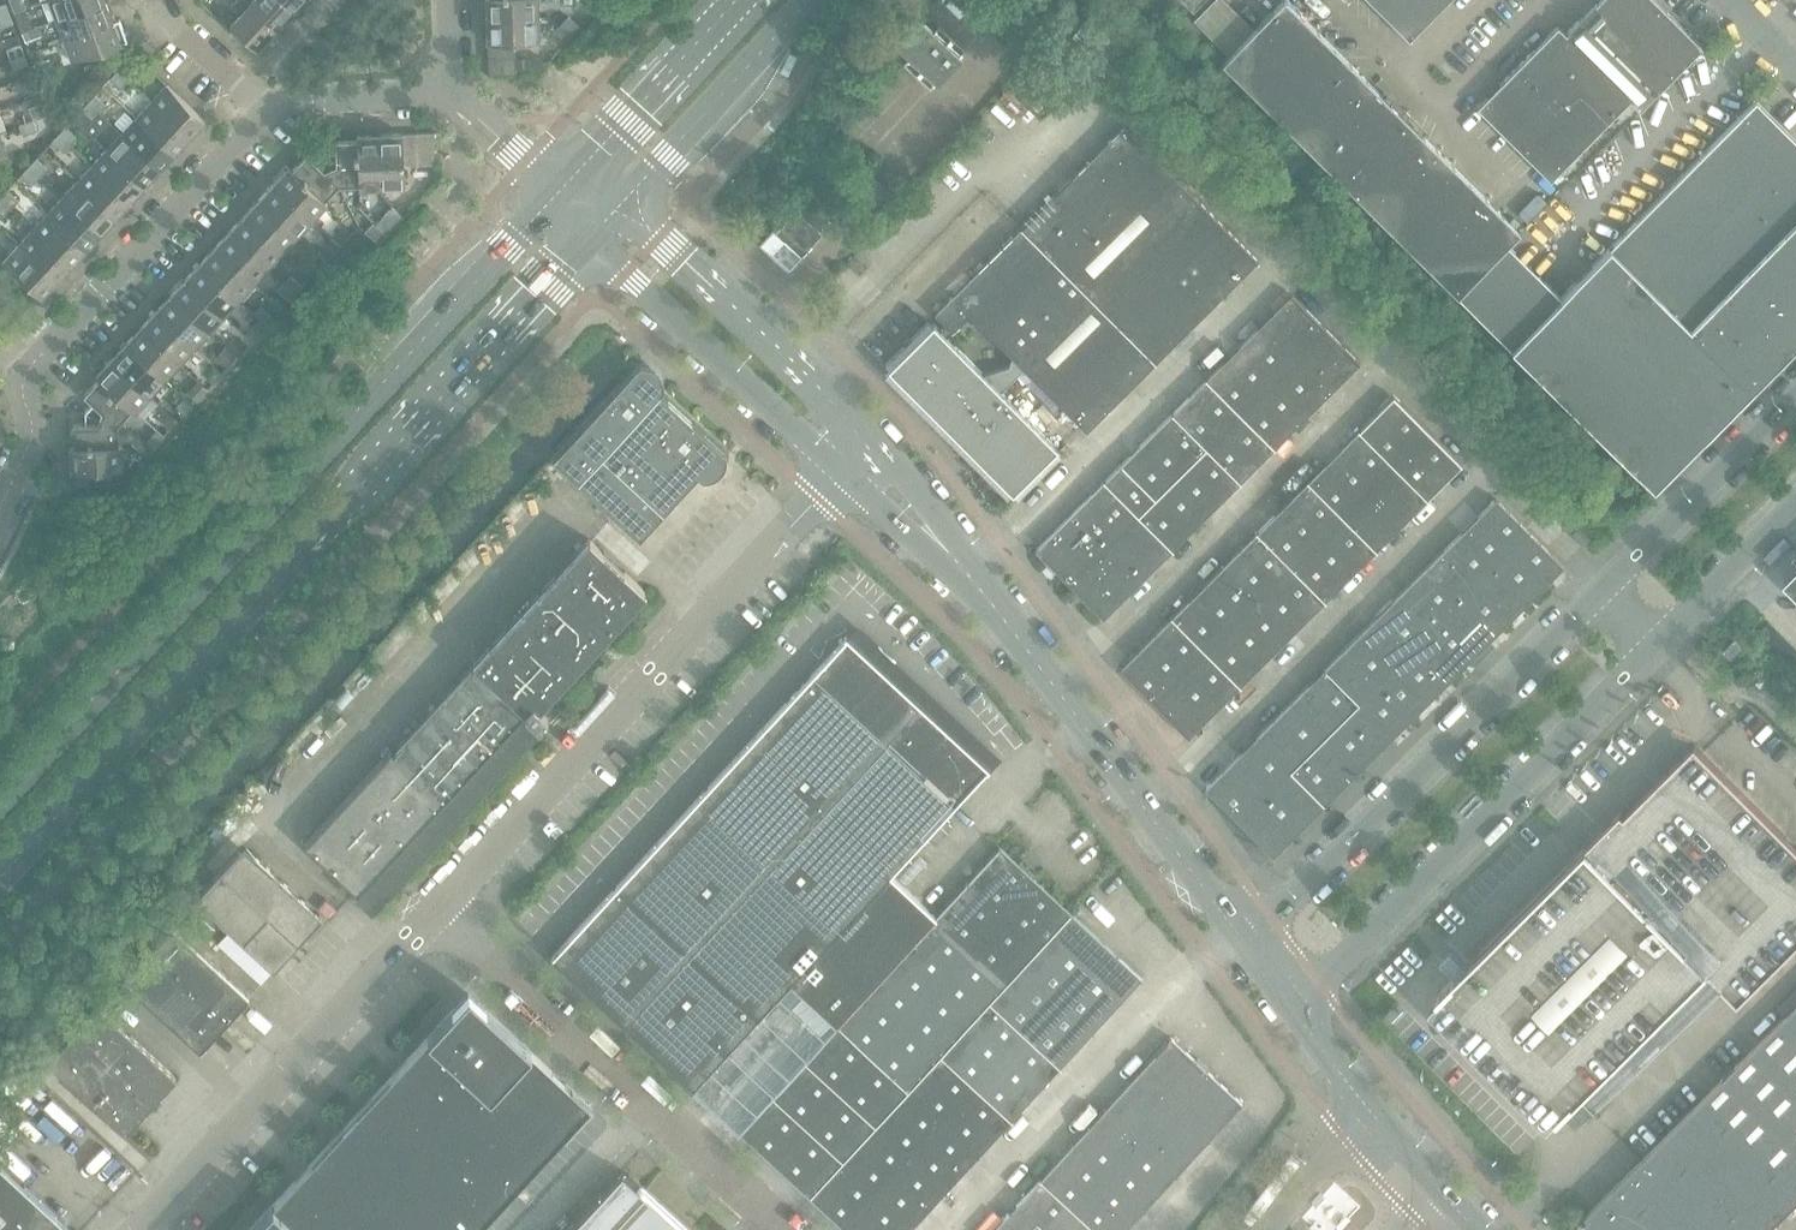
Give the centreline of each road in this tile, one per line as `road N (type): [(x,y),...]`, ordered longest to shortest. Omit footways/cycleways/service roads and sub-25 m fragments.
road 1 (secondary): [(0,878),(593,235)]
road 2 (secondary): [(564,190),(0,806)]
road 3 (unclassified): [(432,917),(842,472)]
road 4 (residential): [(1299,1016),(1662,643)]
road 5 (residential): [(1608,587),(1247,942)]
road 6 (unclassified): [(778,1229),(432,917)]
road 7 (unclassified): [(1247,942),(976,584)]
road 8 (unclassified): [(144,1229),(432,917)]
road 9 (residential): [(29,369),(277,107)]
road 10 (residential): [(876,439),(621,203)]
road 11 (residential): [(593,235),(842,472)]
road 12 (secondary): [(621,203),(809,0)]
road 13 (residential): [(1795,402),(1608,587)]
road 14 (secondary): [(743,0),(564,190)]
road 15 (residential): [(1662,643),(1795,509)]
road 16 (residential): [(976,584),(876,439)]
road 17 (residential): [(842,472),(976,584)]
road 18 (residential): [(277,107),(446,88)]
road 19 (unclassified): [(1365,1102),(1259,1229)]
road 20 (residential): [(277,107),(244,92),(157,0)]
road 21 (residential): [(564,190),(446,88)]
road 22 (residential): [(0,504),(33,438),(22,394),(29,369)]
road 23 (unclassified): [(1450,1199),(1365,1102)]

